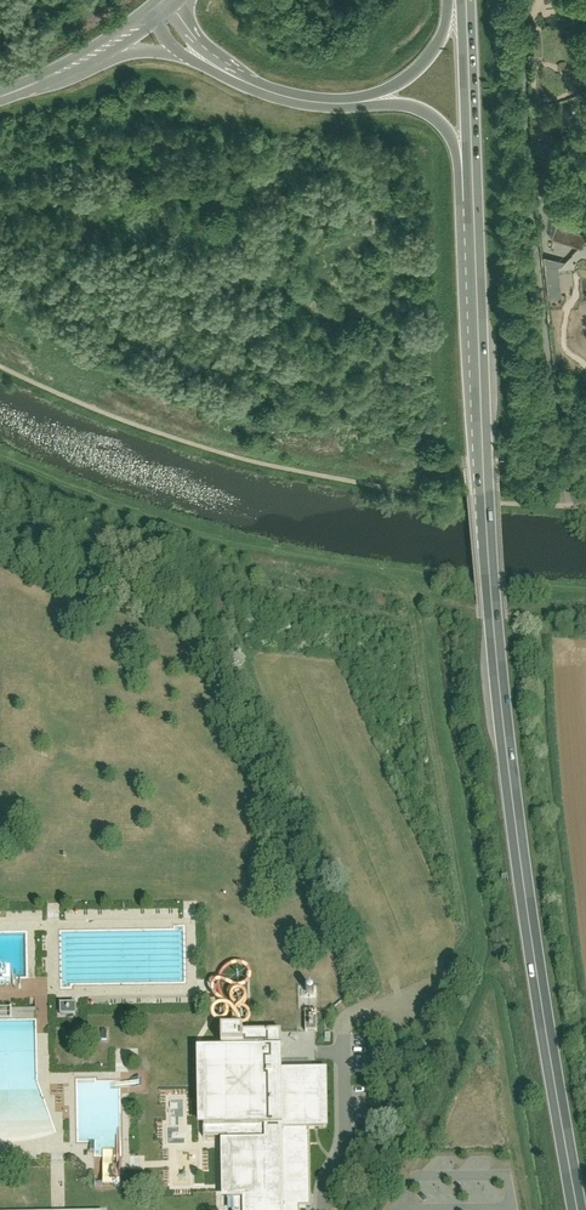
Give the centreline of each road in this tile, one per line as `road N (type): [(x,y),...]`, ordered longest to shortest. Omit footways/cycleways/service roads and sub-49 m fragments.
road 1 (primary): [(578,1209),(538,980),(494,618),(475,209)]
road 2 (unclassified): [(324,1209),(345,1143),(345,1026),(434,985)]
road 3 (primary): [(475,209),(466,0)]
road 4 (primary): [(353,101),(405,104),(438,119),(453,139),(460,185),(475,209)]
road 5 (primary): [(447,0),(445,28),(424,65),(353,101)]
road 6 (primary): [(80,62),(140,48),(222,63)]
road 7 (primary): [(353,101),(302,97),(222,63)]

